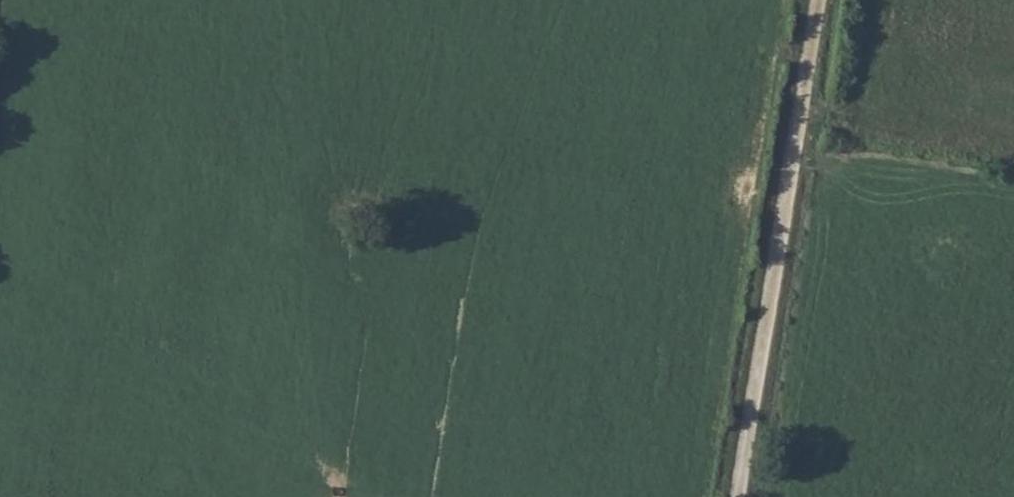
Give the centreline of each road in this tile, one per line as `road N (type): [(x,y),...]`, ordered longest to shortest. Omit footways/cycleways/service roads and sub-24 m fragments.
road 1 (track): [(739,496),(819,0)]

